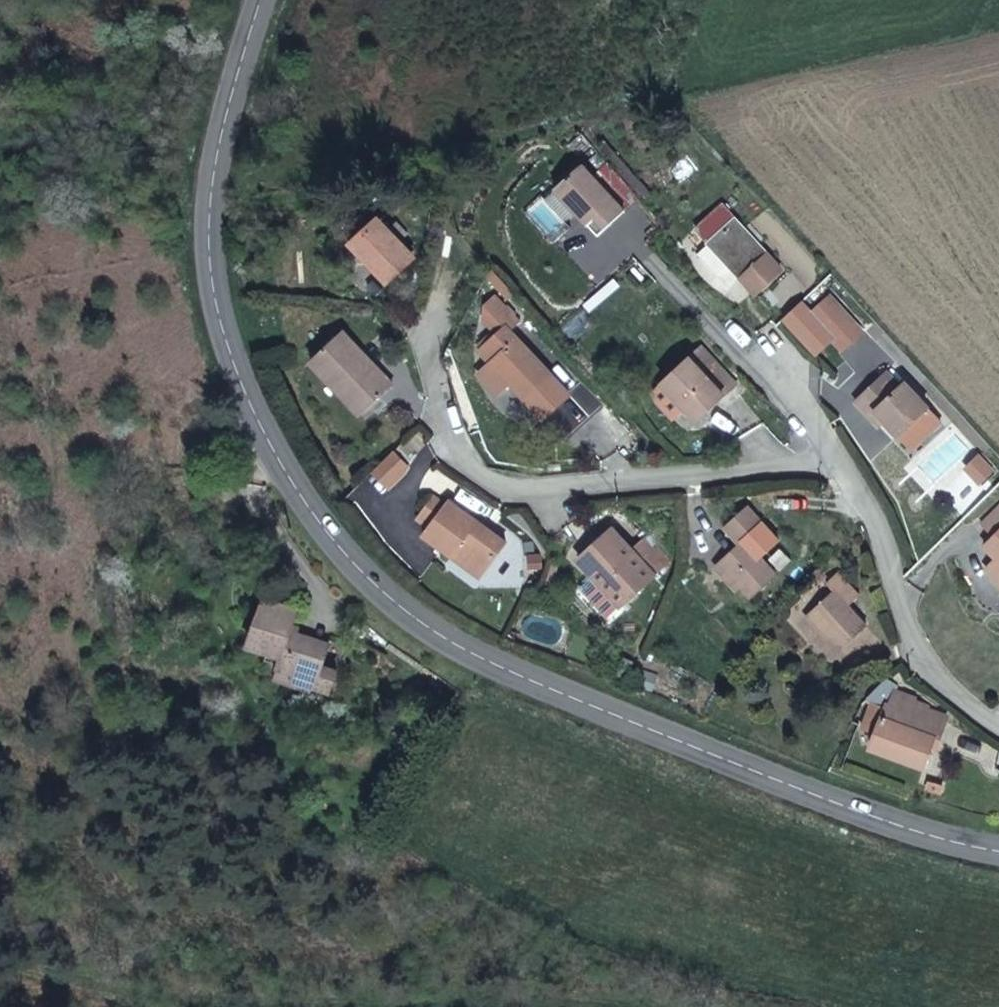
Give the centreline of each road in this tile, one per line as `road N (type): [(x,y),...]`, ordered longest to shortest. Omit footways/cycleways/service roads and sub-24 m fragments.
road 1 (secondary): [(260,0),(218,149),(209,234),(217,305),(272,447),(309,509),(378,592),(447,636),(767,776),(945,841),(998,851)]
road 2 (residential): [(998,727),(919,653),(878,520),(838,466),(503,486),(467,466),(448,433),(430,359),(430,318)]

